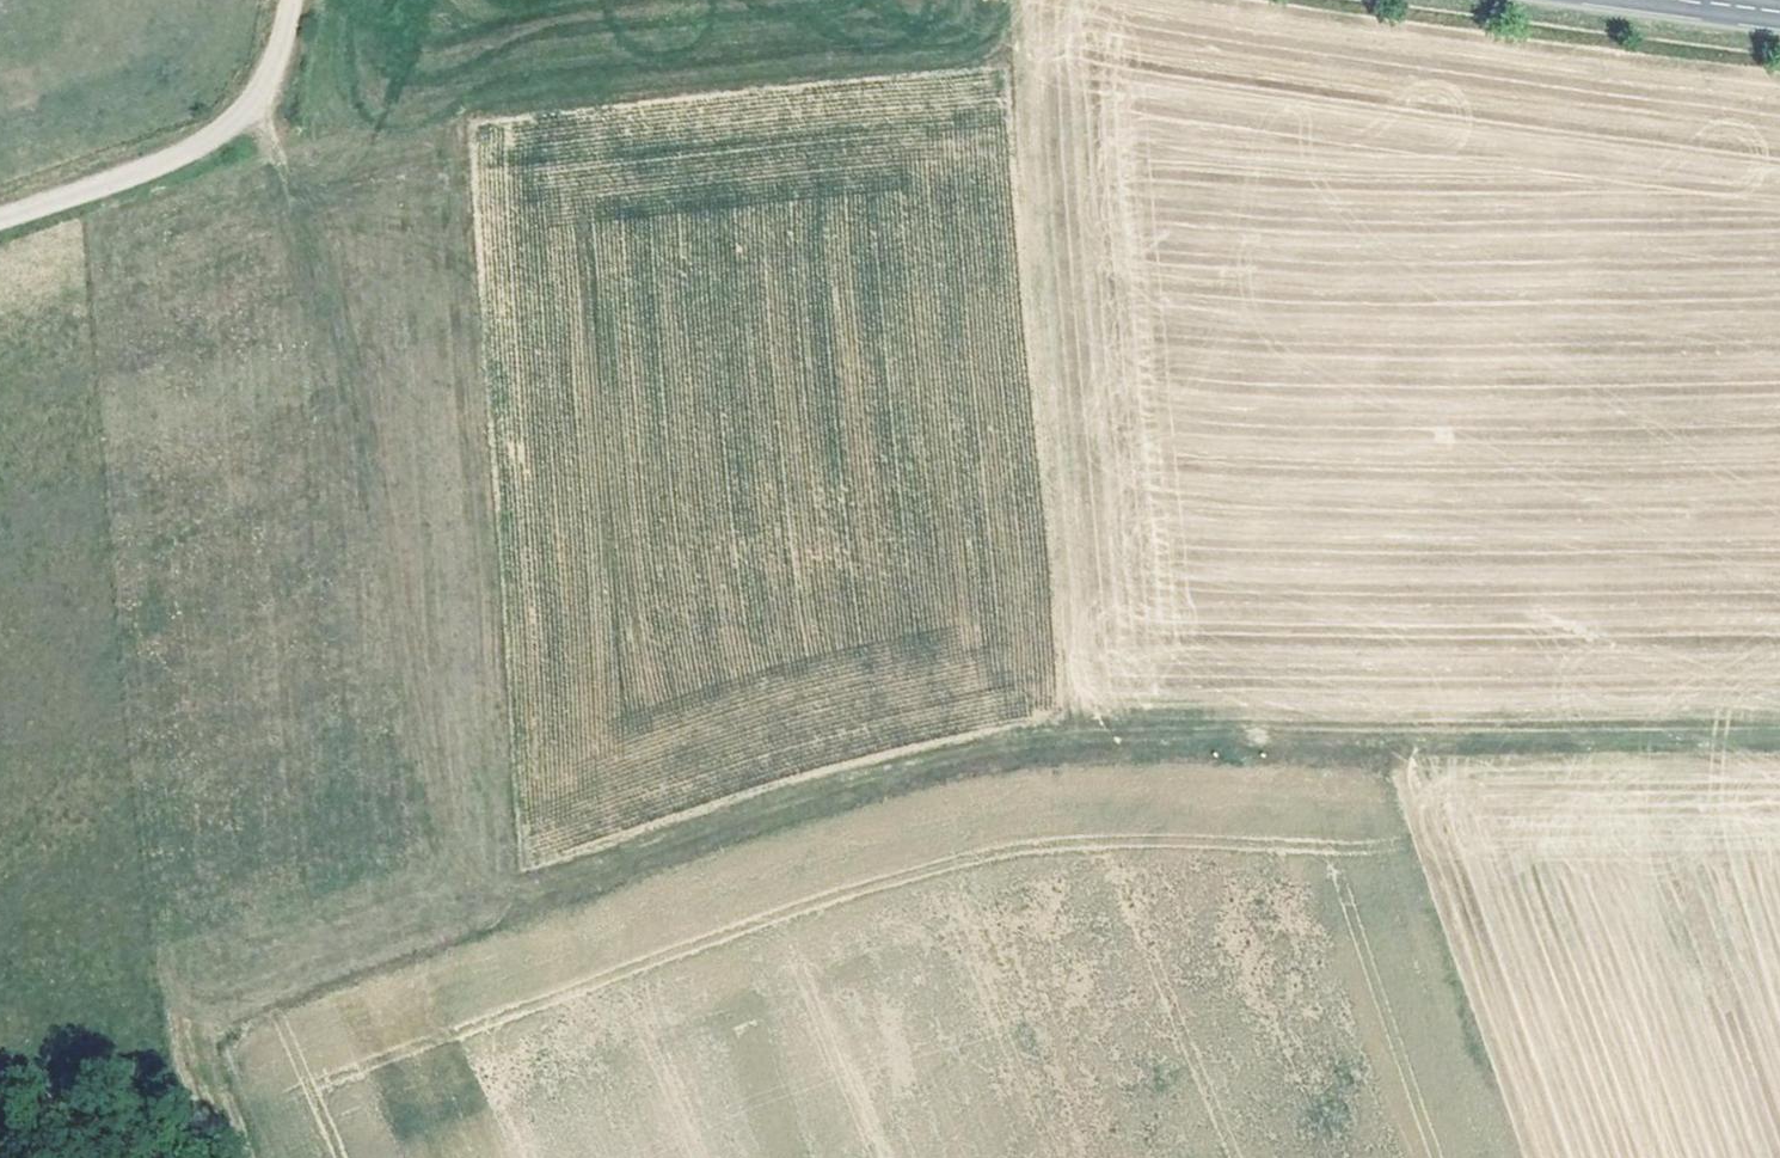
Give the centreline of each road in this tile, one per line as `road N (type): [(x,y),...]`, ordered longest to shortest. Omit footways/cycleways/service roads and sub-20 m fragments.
road 1 (track): [(1779,734),(1036,738)]
road 2 (unclassified): [(0,219),(133,174),(232,126),(269,84),(290,0)]

